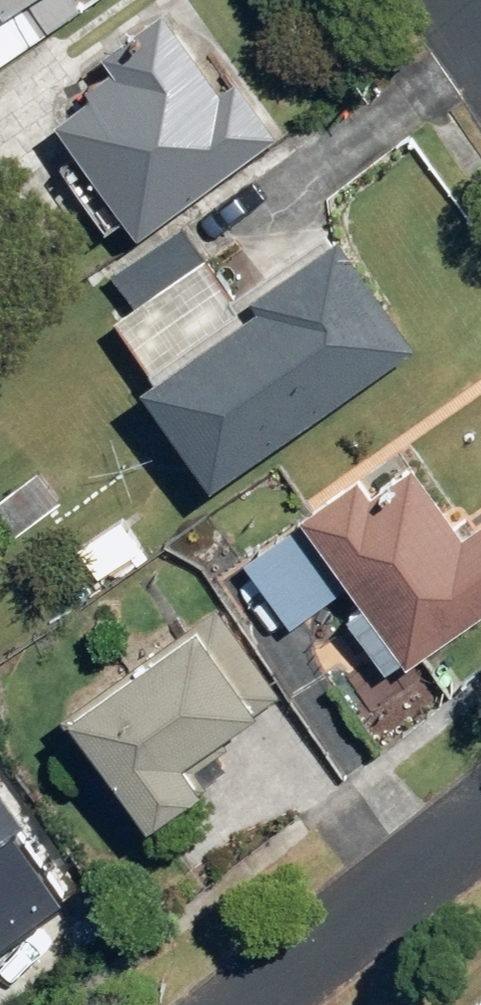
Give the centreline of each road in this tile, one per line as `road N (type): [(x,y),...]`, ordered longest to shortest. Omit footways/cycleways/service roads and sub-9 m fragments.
road 1 (residential): [(480,851),(276,1004)]

